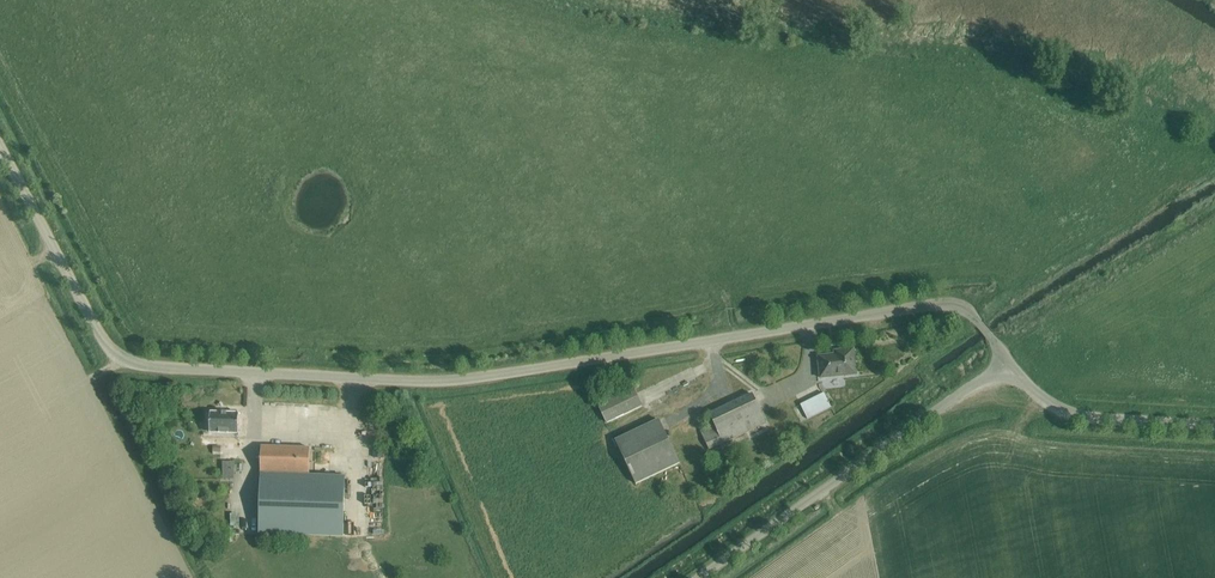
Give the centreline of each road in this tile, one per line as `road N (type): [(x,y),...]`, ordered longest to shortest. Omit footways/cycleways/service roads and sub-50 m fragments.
road 1 (unclassified): [(1007,362),(963,307),(937,305),(436,381),(146,367),(118,356),(101,334),(0,144)]
road 2 (unclassified): [(700,577),(1007,362)]
road 3 (track): [(118,356),(91,380),(195,577)]
road 4 (unclassified): [(1214,426),(1069,414),(1037,395),(1007,362)]

